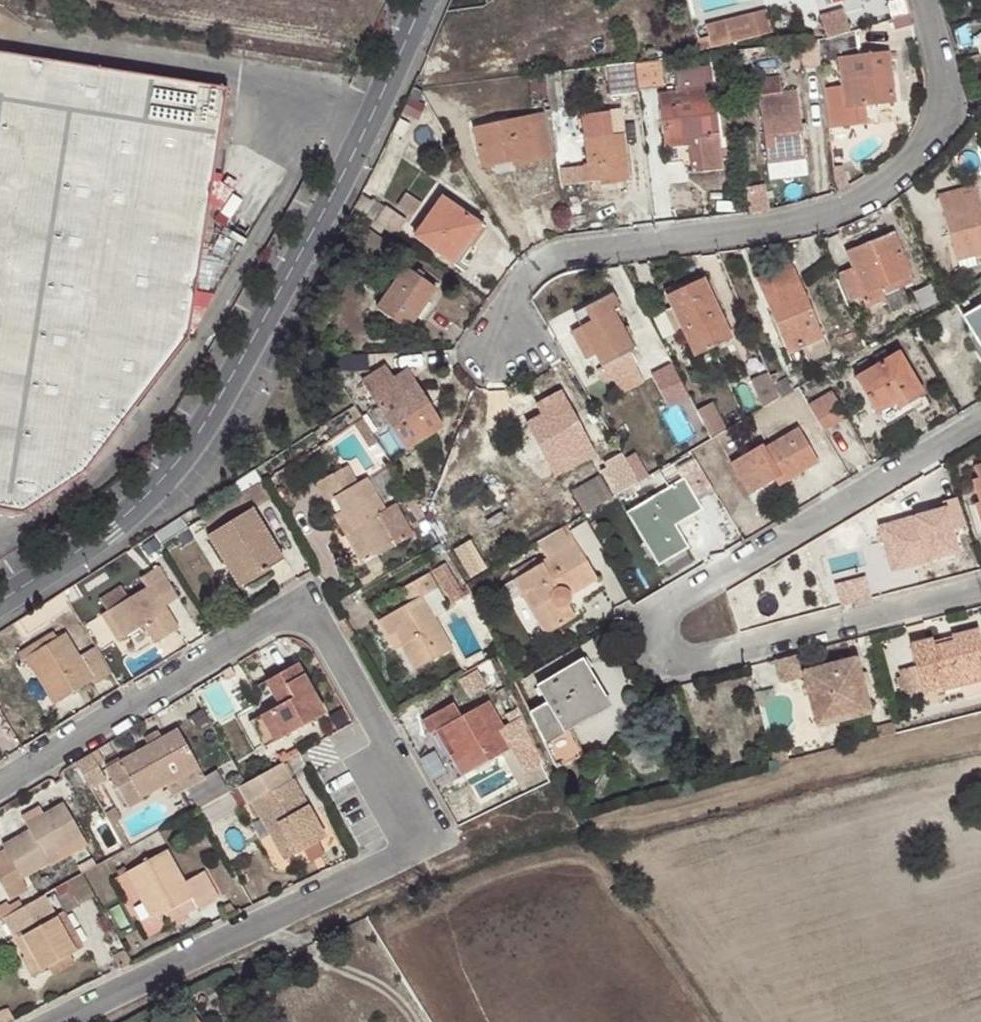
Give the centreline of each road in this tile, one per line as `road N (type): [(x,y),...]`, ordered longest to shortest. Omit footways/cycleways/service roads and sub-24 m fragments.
road 1 (residential): [(62,1021),(441,837),(307,599),(0,786)]
road 2 (unclassified): [(0,606),(110,530),(164,478),(212,413),(282,294),(426,0)]
road 3 (residential): [(980,586),(697,660),(669,657),(657,638),(656,625),(672,602),(980,422)]
road 4 (residential): [(511,353),(503,304),(538,261),(817,211),(881,185),(919,149),(931,115),(931,64),(917,0)]

